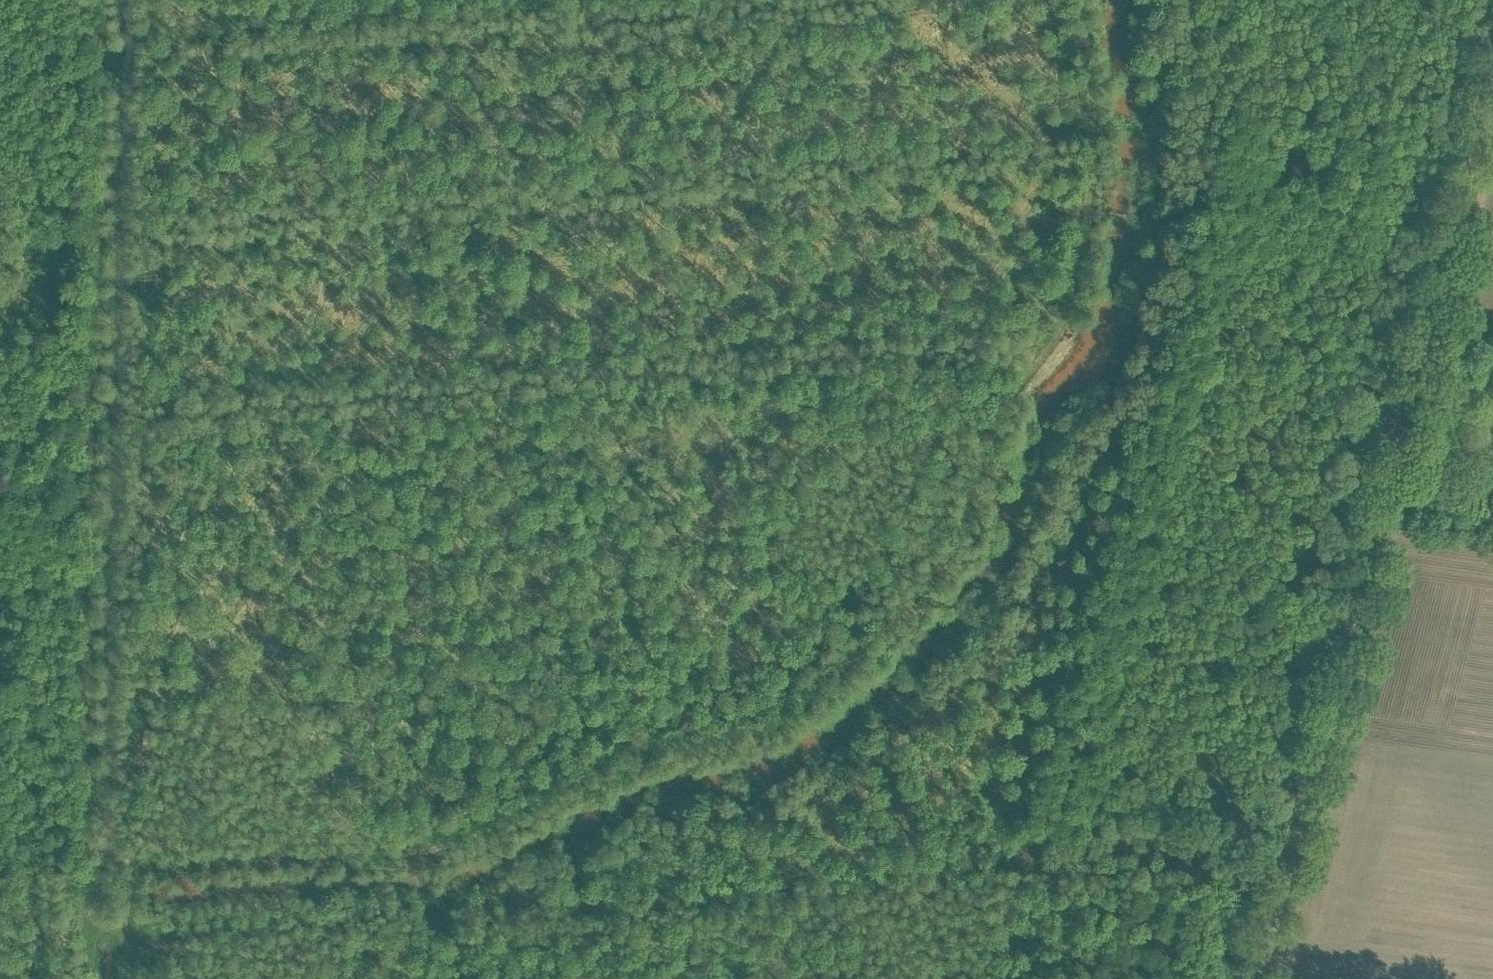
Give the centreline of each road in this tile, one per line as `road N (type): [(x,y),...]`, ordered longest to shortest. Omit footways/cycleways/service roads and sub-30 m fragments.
road 1 (unclassified): [(1252,978),(1492,68)]
road 2 (track): [(105,900),(98,858),(106,432)]

